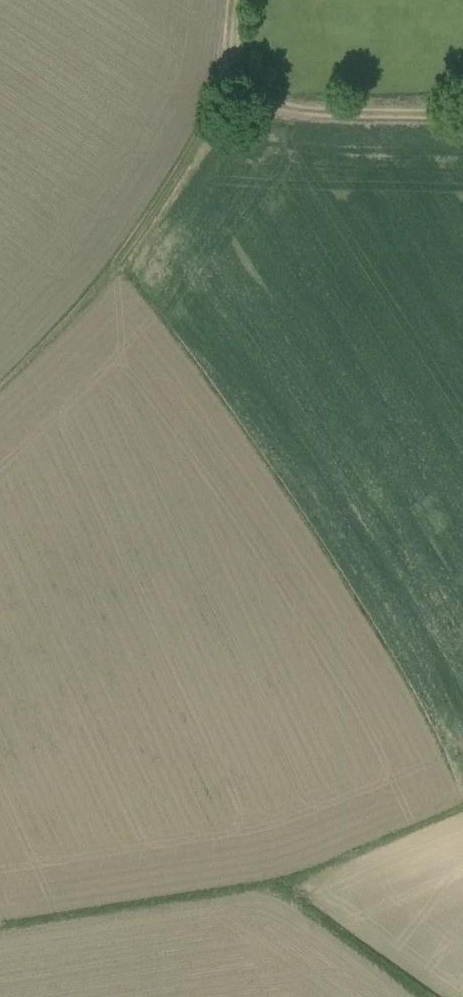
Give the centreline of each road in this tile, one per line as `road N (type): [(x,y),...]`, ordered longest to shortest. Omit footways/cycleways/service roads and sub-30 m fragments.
road 1 (track): [(462,110),(271,106),(226,76),(232,0)]

